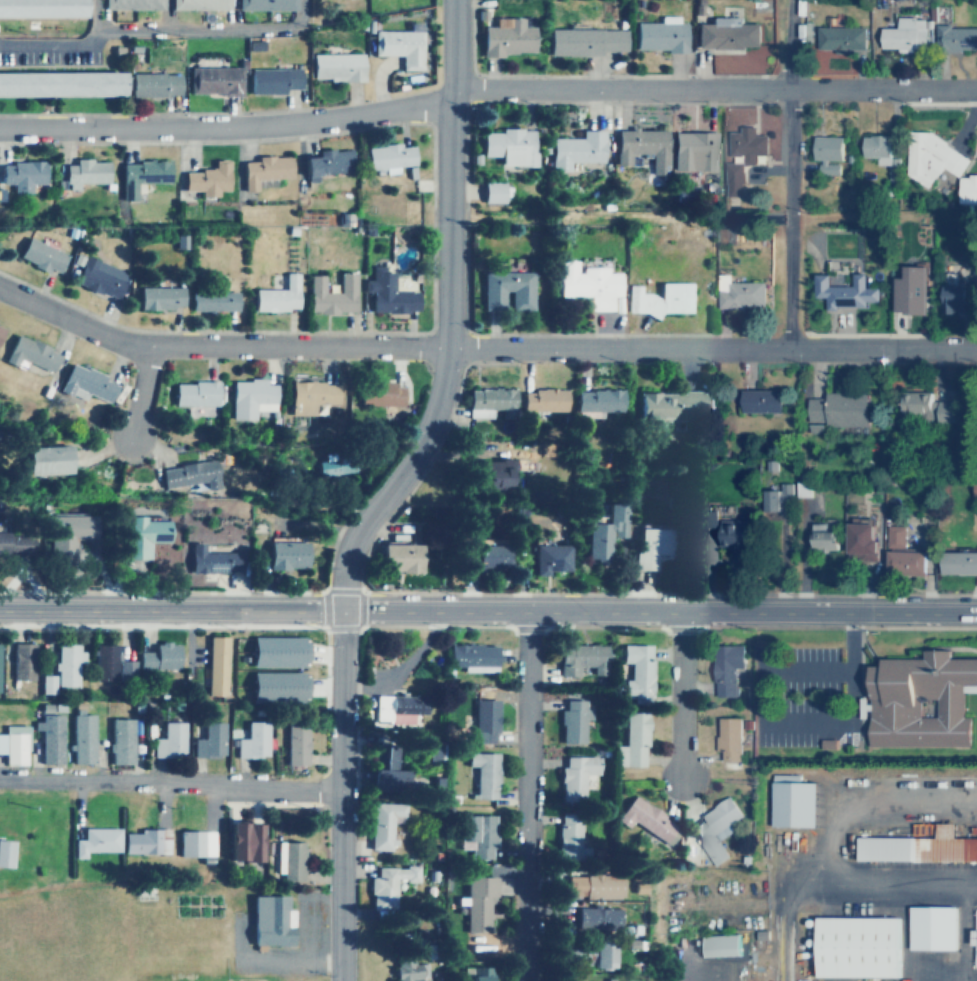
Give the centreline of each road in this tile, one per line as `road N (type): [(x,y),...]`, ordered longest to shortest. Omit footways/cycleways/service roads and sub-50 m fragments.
road 1 (tertiary): [(339,980),(340,570),(354,531),(421,445),(451,347),(455,0)]
road 2 (residential): [(976,351),(146,348),(0,289)]
road 3 (residential): [(976,90),(457,88),(436,105),(244,127),(0,128)]
road 4 (tertiary): [(339,607),(976,612)]
road 5 (residential): [(527,980),(527,609)]
road 6 (residential): [(792,352),(792,0)]
road 7 (tertiary): [(0,606),(339,607)]
road 8 (residential): [(0,781),(338,790)]
road 9 (residential): [(684,774),(683,610)]

